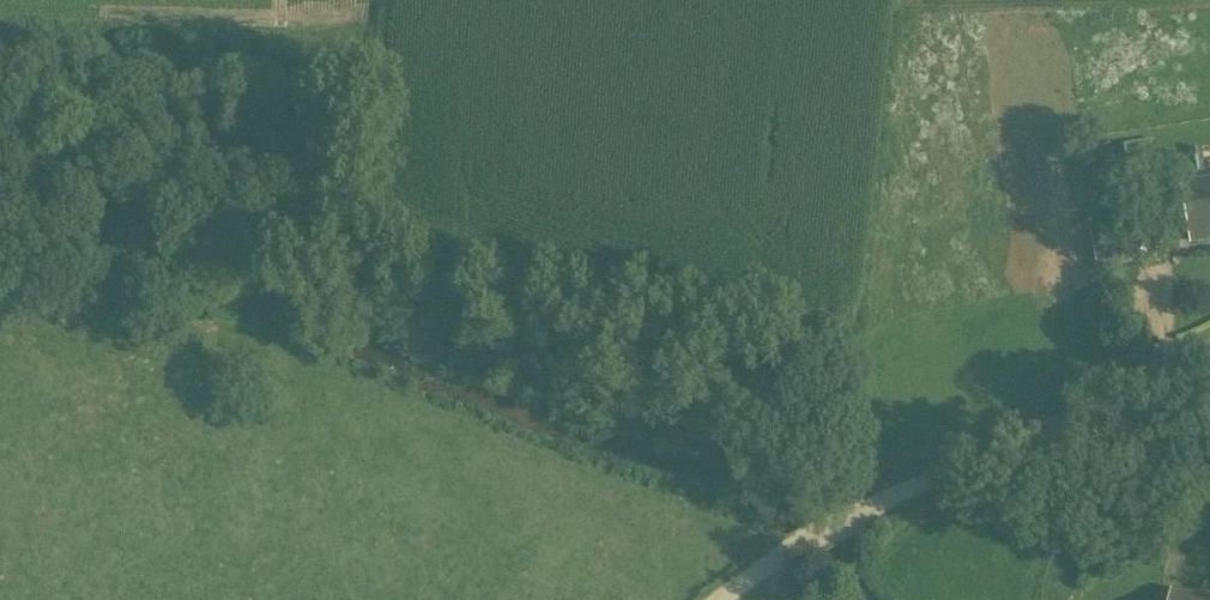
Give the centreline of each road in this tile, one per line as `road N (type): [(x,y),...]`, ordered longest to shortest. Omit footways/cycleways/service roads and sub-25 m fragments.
road 1 (unclassified): [(722,599),(884,506),(1209,357)]

